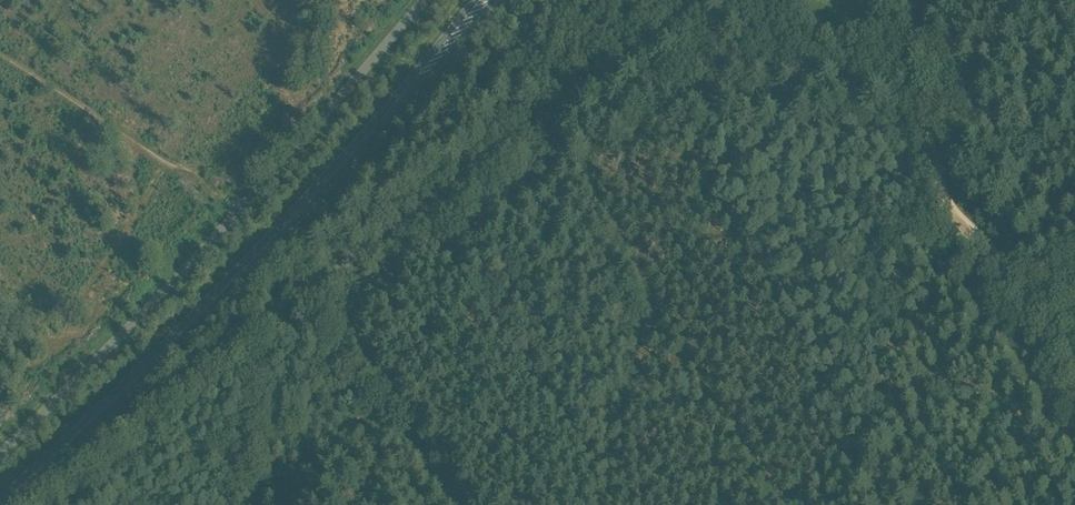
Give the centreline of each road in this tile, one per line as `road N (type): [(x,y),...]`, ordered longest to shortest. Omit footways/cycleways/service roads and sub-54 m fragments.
road 1 (unclassified): [(0,449),(160,296),(420,0)]
road 2 (unclassified): [(316,302),(330,276),(697,0)]
road 3 (track): [(901,0),(942,202),(1001,269),(1074,409)]
road 4 (primary): [(236,276),(337,178),(495,0)]
road 5 (primary): [(474,0),(236,276)]
road 6 (primary): [(0,504),(236,276)]
road 7 (track): [(0,382),(87,328),(99,309),(130,223),(136,143)]
road 8 (track): [(240,205),(0,55)]

